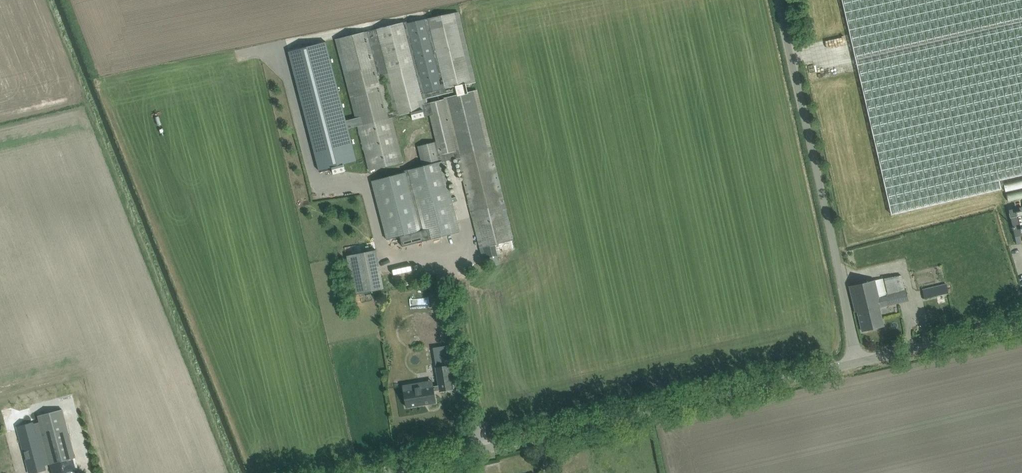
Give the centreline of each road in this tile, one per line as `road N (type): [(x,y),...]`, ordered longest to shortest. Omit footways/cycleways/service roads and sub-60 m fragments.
road 1 (unclassified): [(385,472),(861,363)]
road 2 (unclassified): [(861,363),(778,0)]
road 3 (unclassified): [(861,363),(1021,326)]

